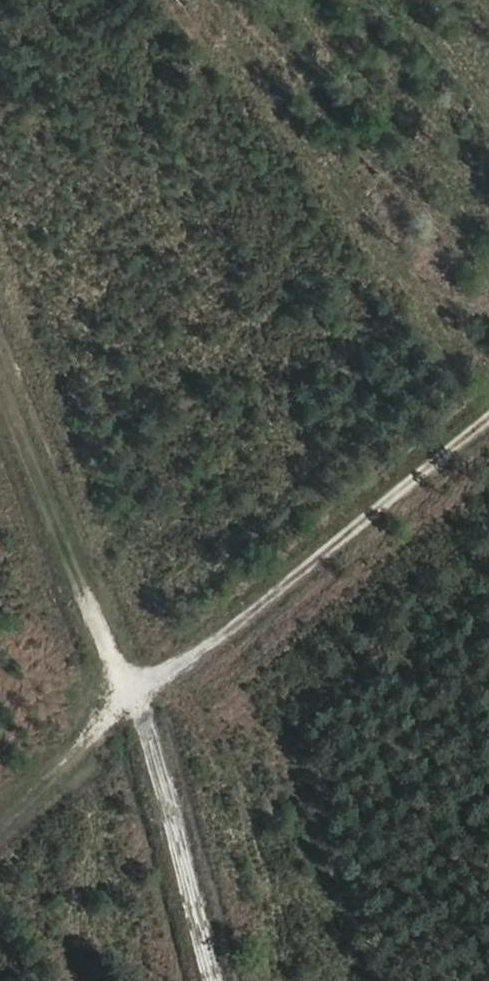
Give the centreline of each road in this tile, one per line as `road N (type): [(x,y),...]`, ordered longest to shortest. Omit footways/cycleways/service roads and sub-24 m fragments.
road 1 (track): [(213,980),(133,675),(0,339)]
road 2 (track): [(0,785),(488,384)]

